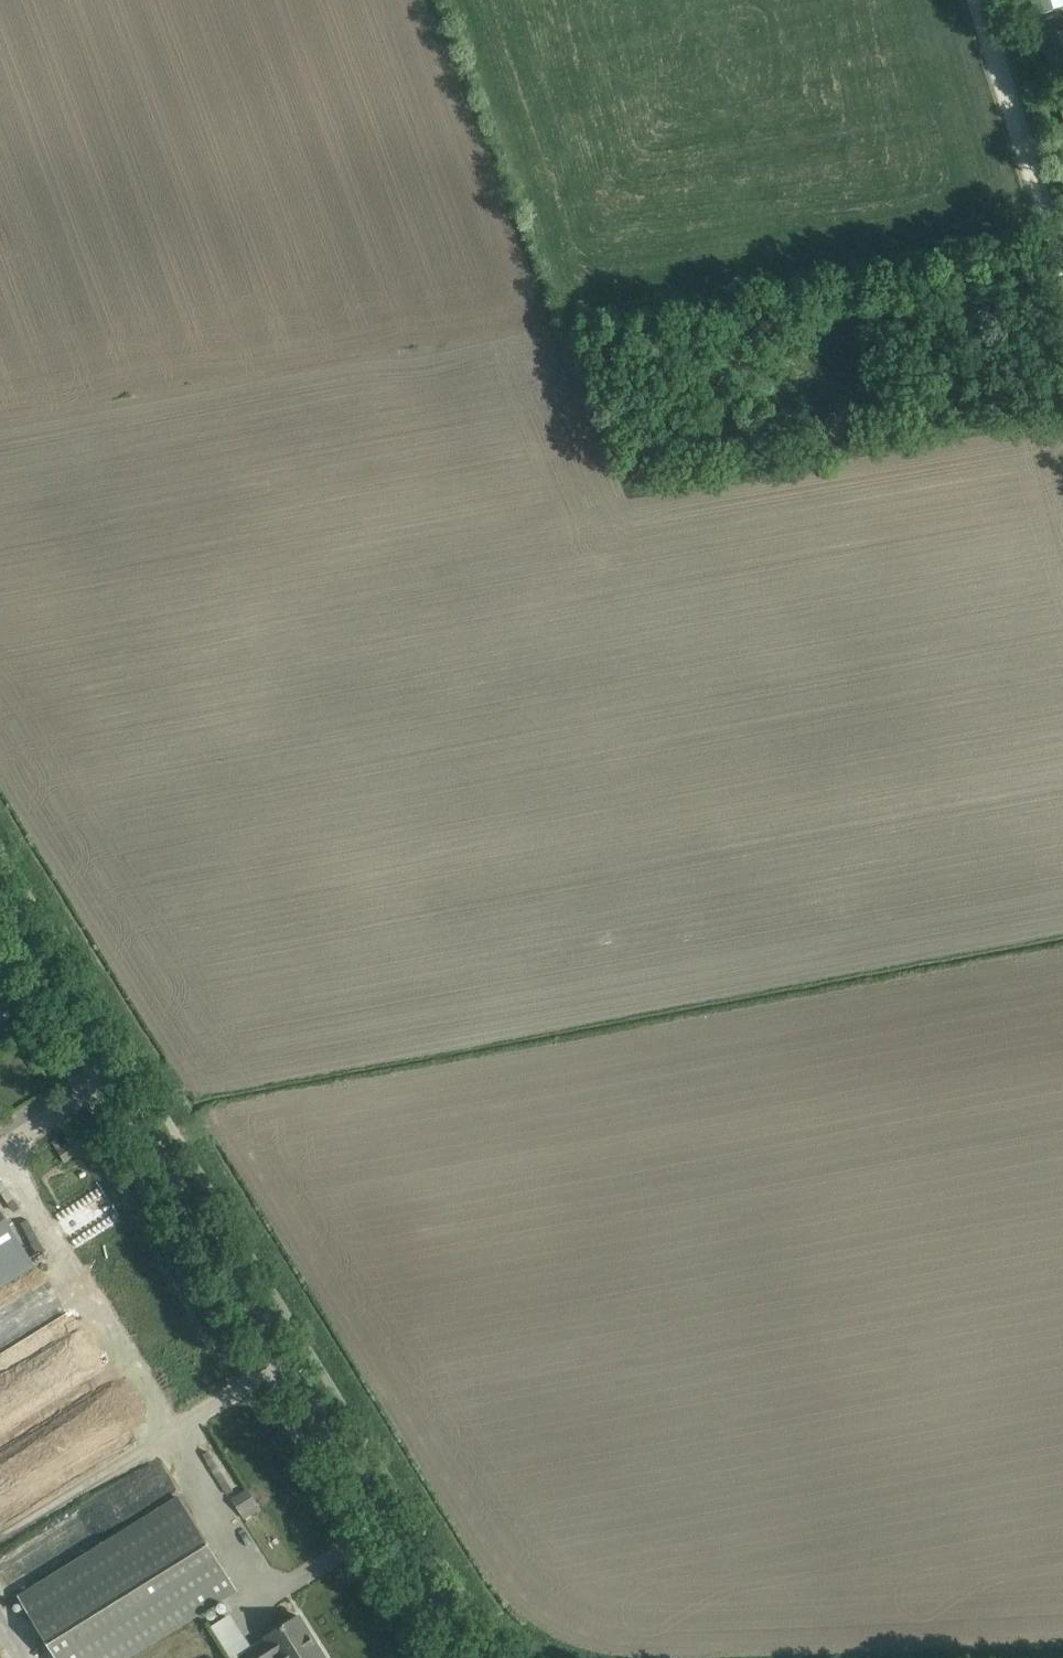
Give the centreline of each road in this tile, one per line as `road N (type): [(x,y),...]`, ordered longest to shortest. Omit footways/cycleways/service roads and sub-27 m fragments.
road 1 (tertiary): [(475,1657),(0,901)]
road 2 (track): [(1062,262),(981,0)]

